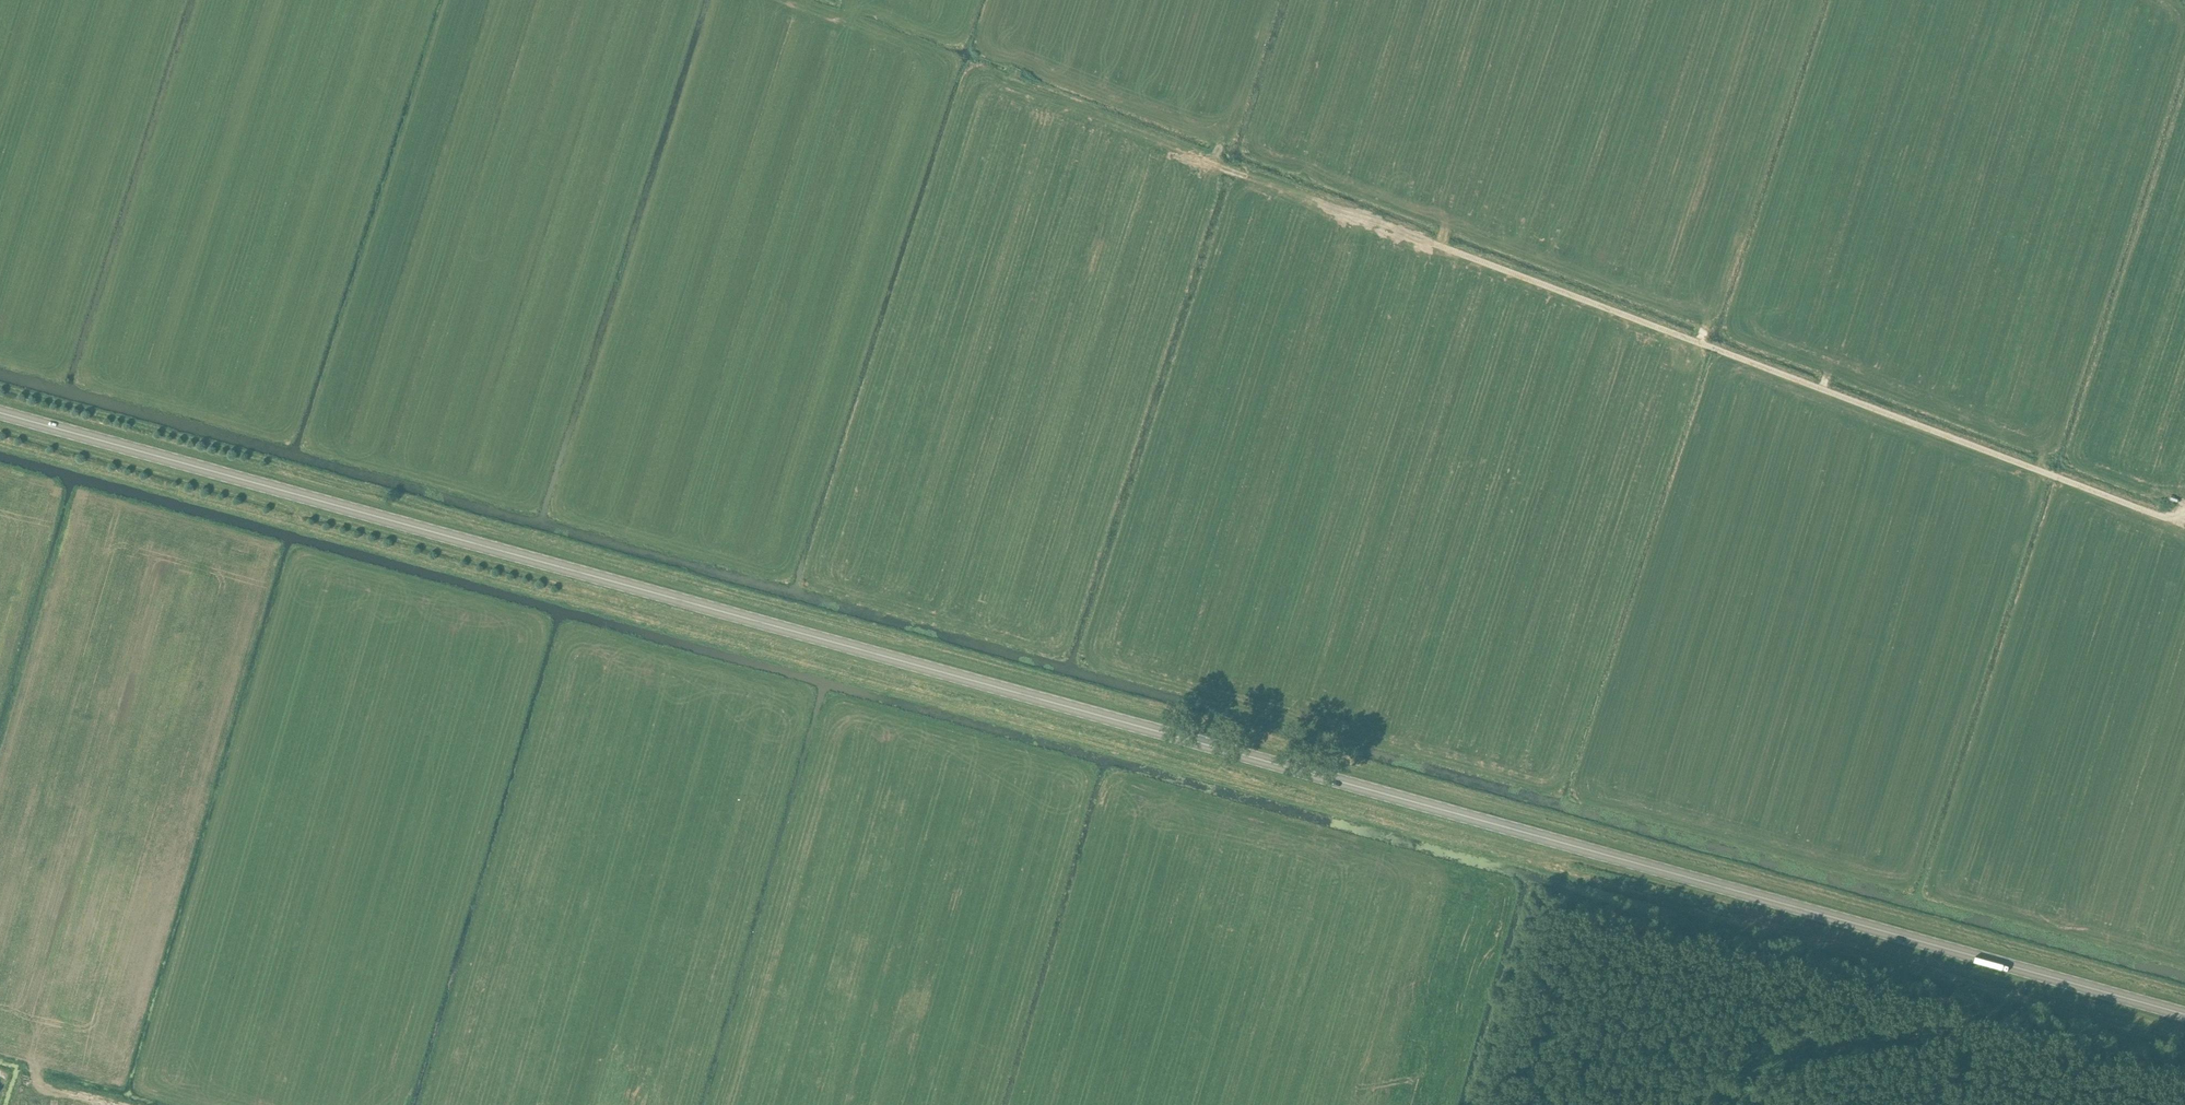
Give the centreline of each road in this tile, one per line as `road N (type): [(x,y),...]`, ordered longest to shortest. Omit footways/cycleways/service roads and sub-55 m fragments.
road 1 (primary): [(2184,1014),(0,412)]

